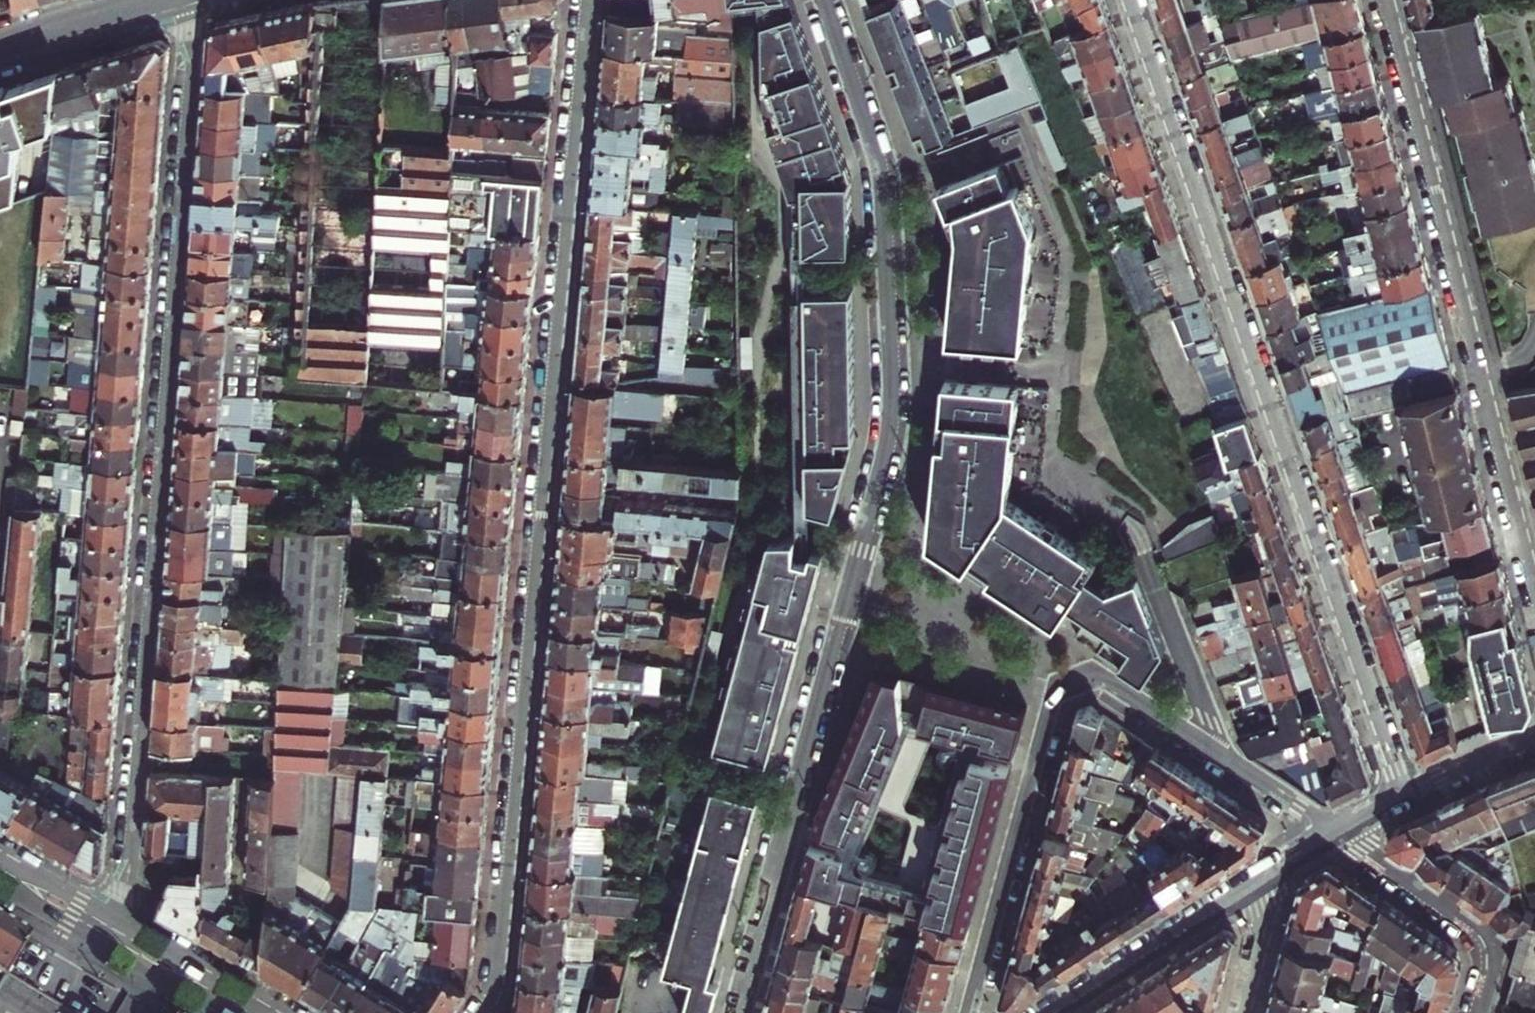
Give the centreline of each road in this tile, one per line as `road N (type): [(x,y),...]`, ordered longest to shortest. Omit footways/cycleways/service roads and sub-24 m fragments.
road 1 (residential): [(735,1012),(893,418),(883,166),(828,0)]
road 2 (residential): [(587,0),(503,973),(479,1012)]
road 3 (residential): [(110,934),(128,865),(194,0)]
road 4 (residential): [(1405,790),(1131,0)]
road 5 (residential): [(1321,836),(1301,809),(1095,673),(1054,691),(973,1012)]
road 6 (residential): [(1384,0),(1534,583)]
road 7 (residential): [(1040,1012),(1278,863)]
road 8 (residential): [(1479,1012),(1497,951),(1343,824)]
road 9 (residential): [(1278,863),(1238,1012)]
road 10 (tertiary): [(0,44),(147,0)]
road 11 (secondary): [(110,934),(241,1012)]
road 12 (residential): [(1405,790),(1534,738)]
road 13 (secondary): [(0,871),(110,934)]

